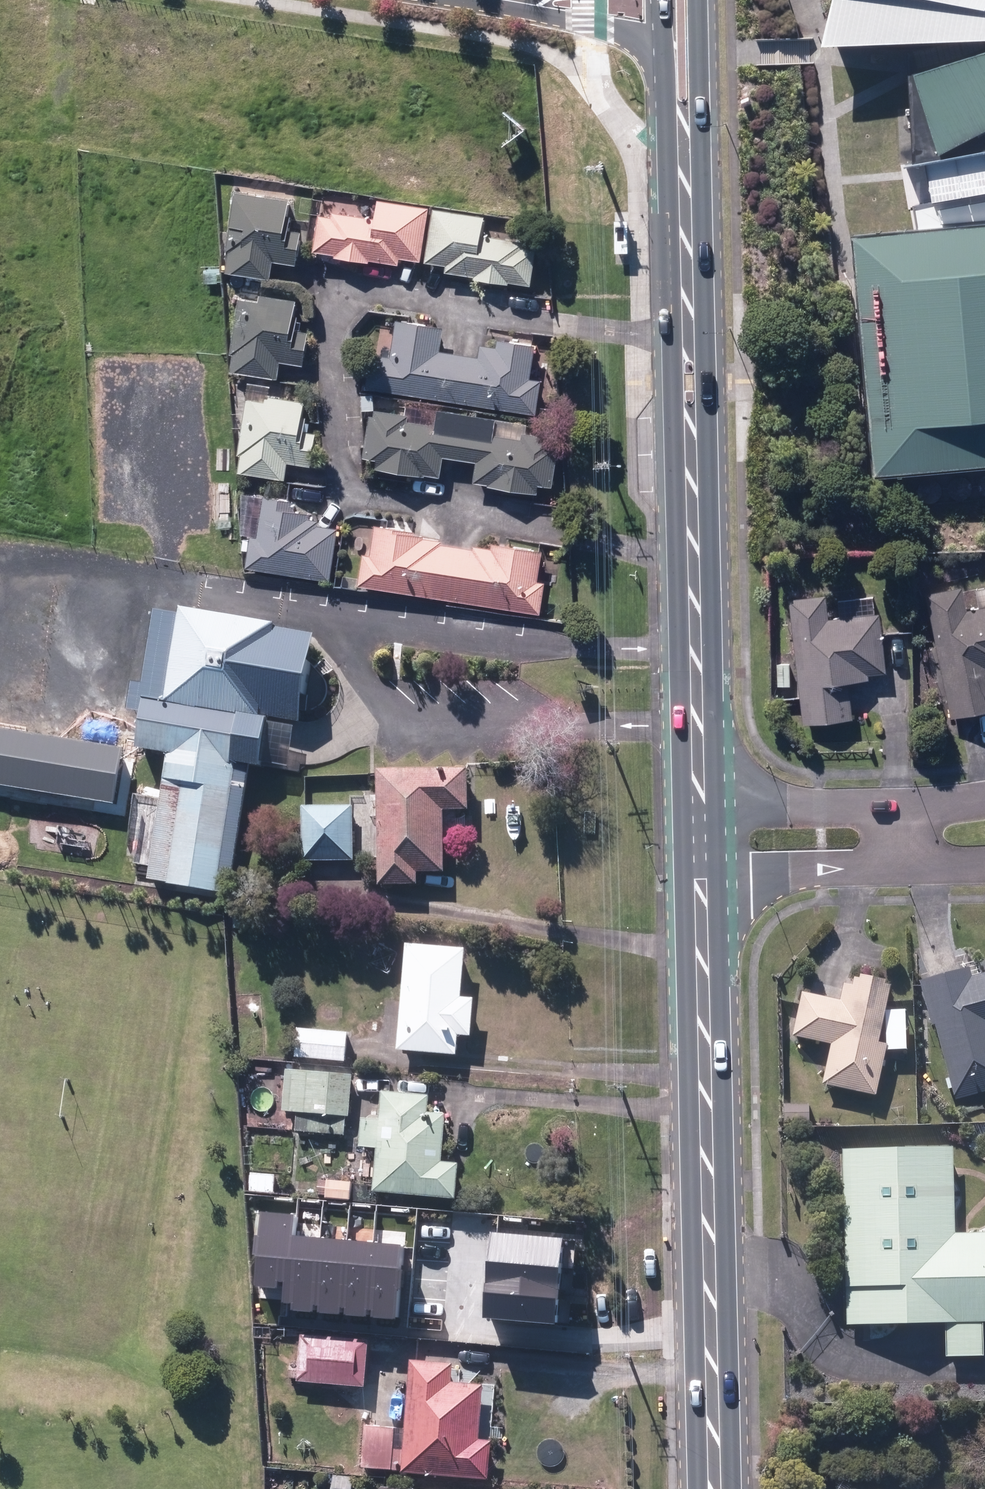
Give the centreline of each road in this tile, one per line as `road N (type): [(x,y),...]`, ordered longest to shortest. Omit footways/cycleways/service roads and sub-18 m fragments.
road 1 (secondary): [(700,812),(684,178)]
road 2 (secondary): [(715,1488),(701,879)]
road 3 (residential): [(903,871),(701,879)]
road 4 (residential): [(700,812),(900,814)]
road 5 (secondary): [(702,0),(703,92),(684,178)]
road 6 (residential): [(661,53),(636,33),(495,0)]
road 7 (secondary): [(684,178),(661,53)]

